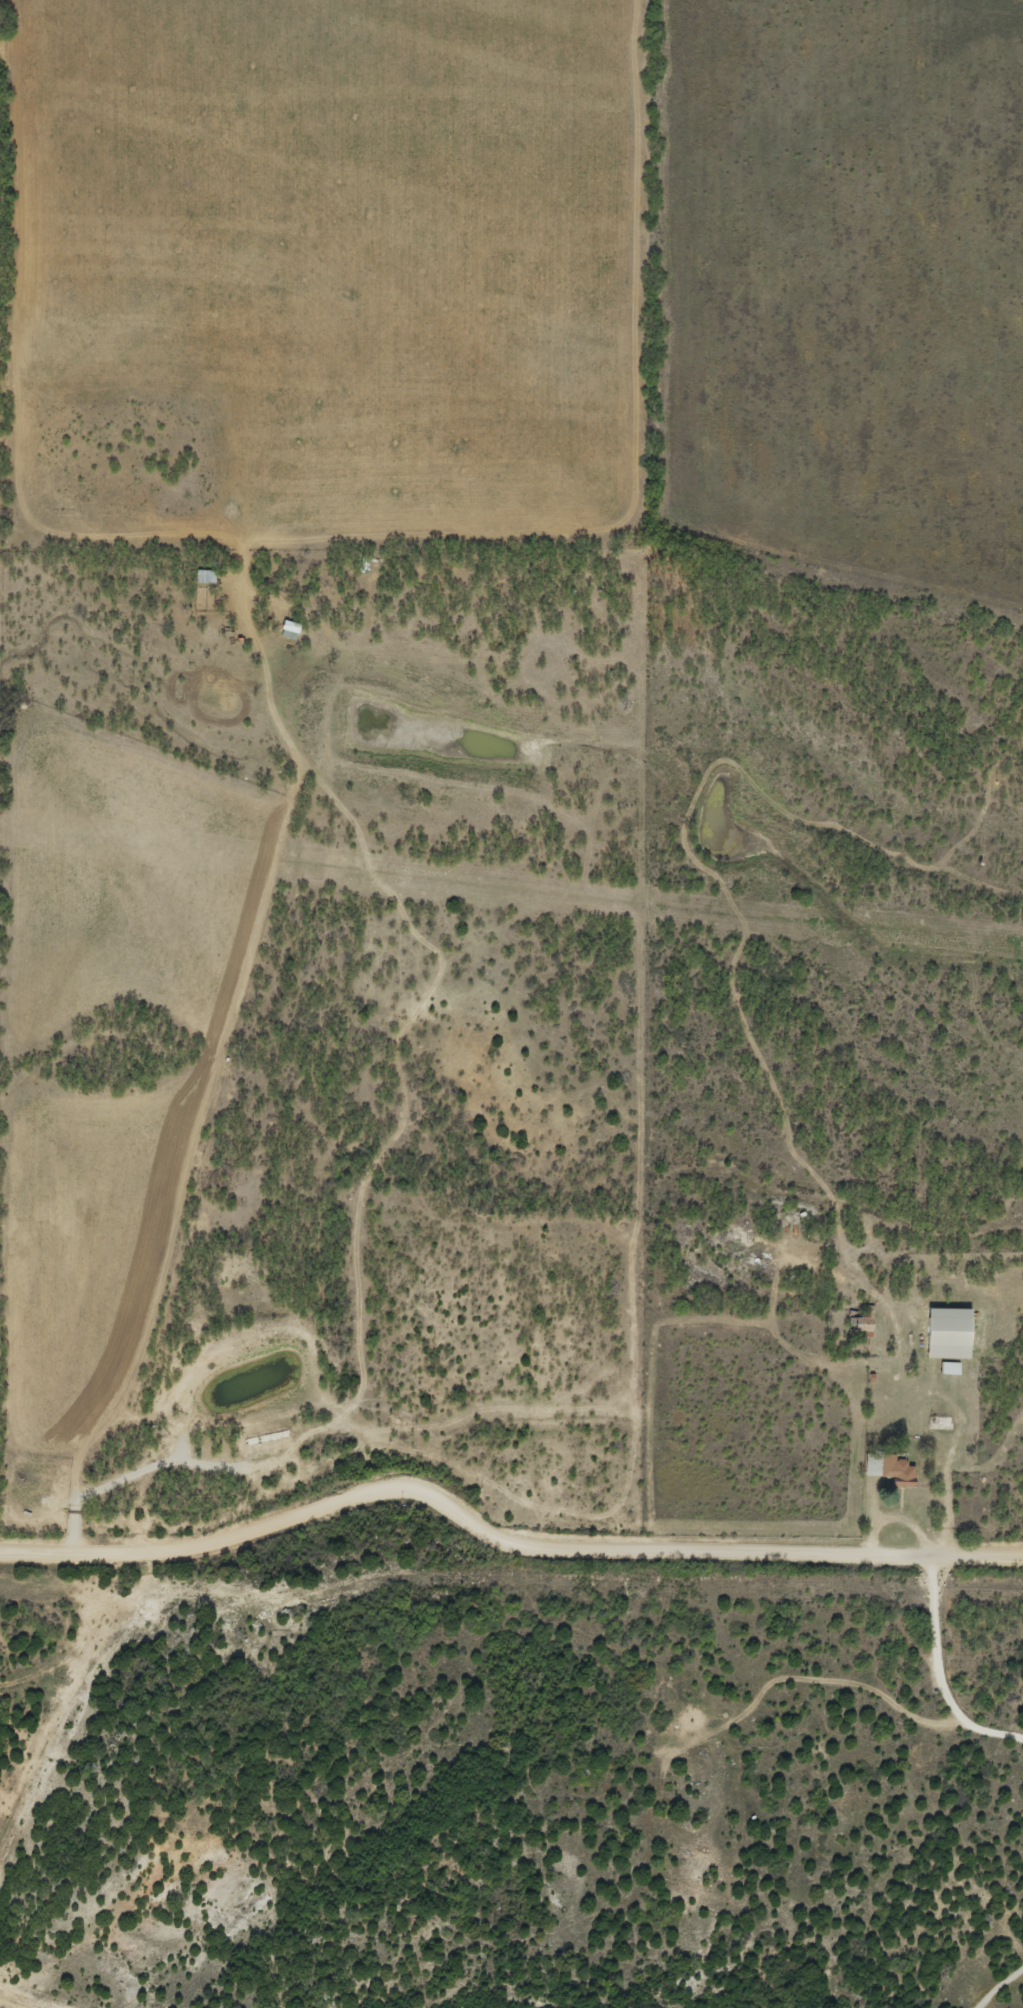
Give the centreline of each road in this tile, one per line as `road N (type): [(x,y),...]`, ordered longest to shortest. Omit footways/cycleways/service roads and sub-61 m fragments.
road 1 (residential): [(1022,1588),(970,1590),(385,1520),(115,1545),(0,1543)]

